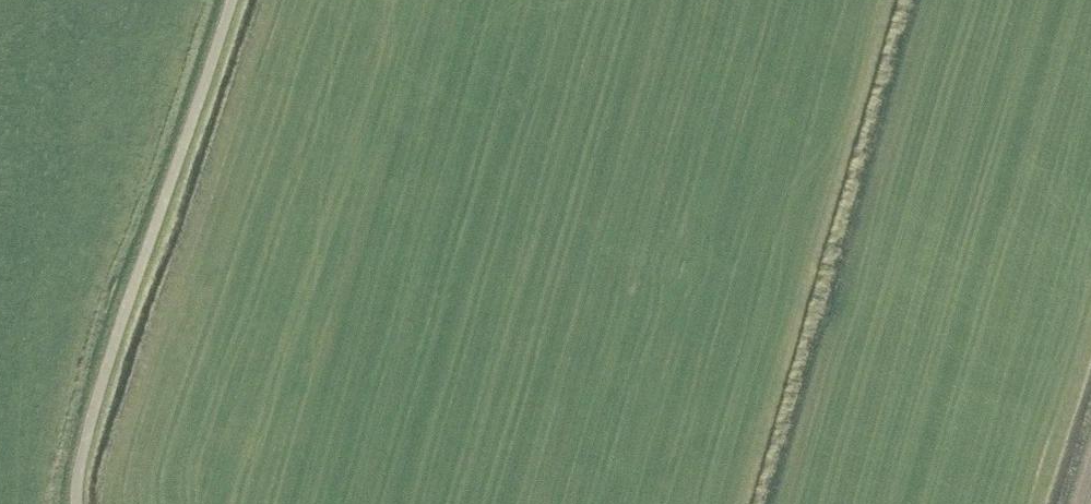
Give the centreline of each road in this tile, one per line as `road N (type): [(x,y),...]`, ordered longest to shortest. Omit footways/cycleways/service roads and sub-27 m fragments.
road 1 (unclassified): [(78,503),(233,0)]

